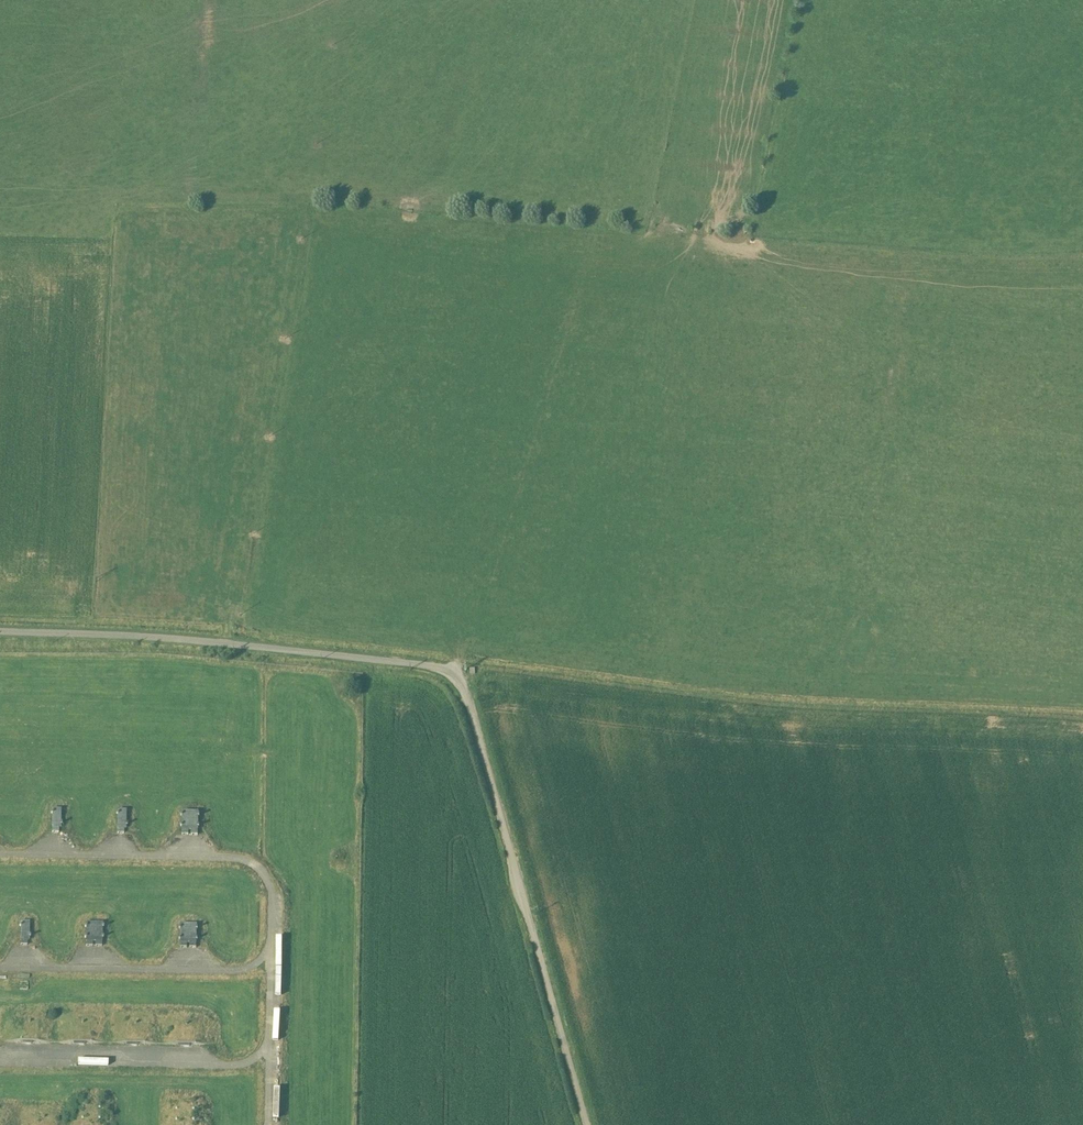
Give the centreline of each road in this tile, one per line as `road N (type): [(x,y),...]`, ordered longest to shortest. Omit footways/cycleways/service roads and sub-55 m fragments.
road 1 (unclassified): [(0,632),(155,636),(454,673),(469,698),(588,1124)]

